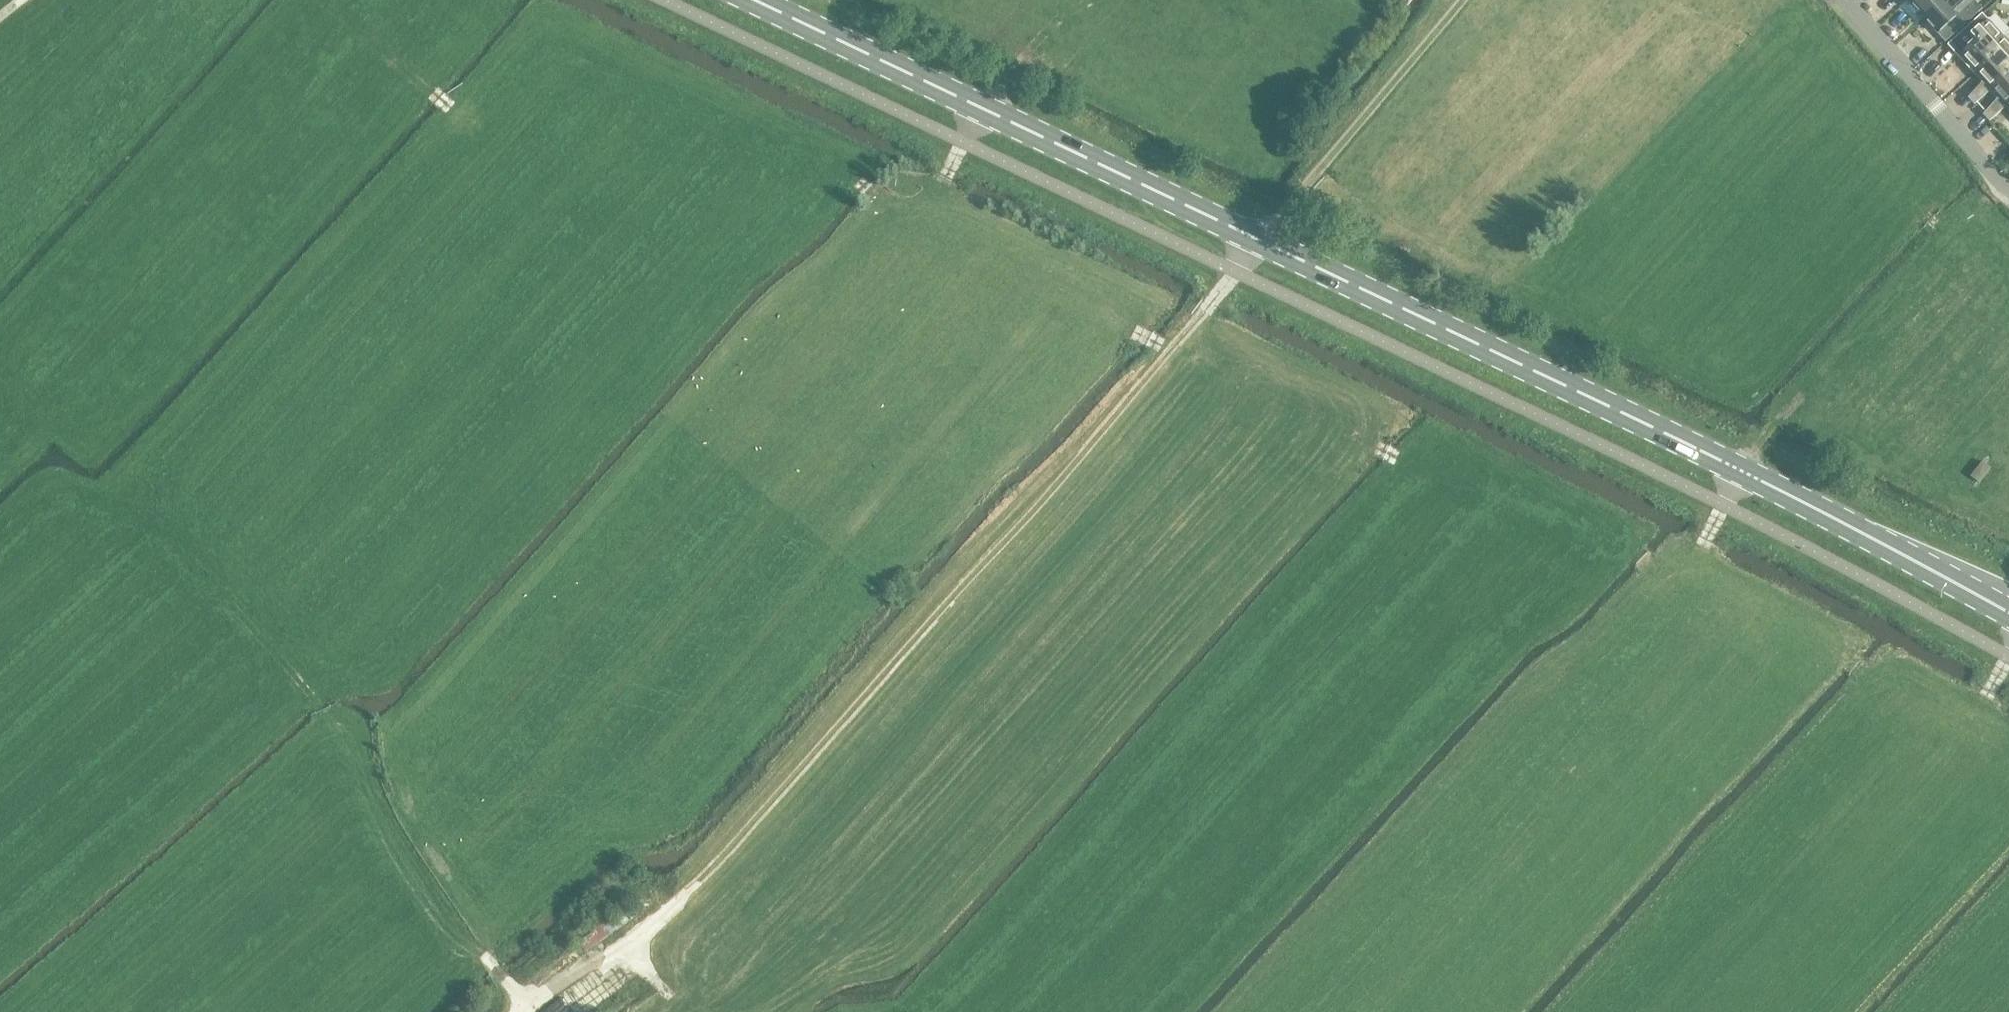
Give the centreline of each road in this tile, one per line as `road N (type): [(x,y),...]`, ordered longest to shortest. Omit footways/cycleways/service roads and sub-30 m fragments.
road 1 (primary): [(2008,612),(1743,470),(753,0)]
road 2 (track): [(622,942),(696,884),(1171,349),(1134,329)]
road 3 (track): [(1171,349),(1463,0)]
road 4 (track): [(1824,375),(1743,470),(1704,542),(1637,636)]
road 5 (track): [(875,197),(900,210),(932,200),(1021,62),(1047,29),(1090,0)]
road 6 (residential): [(2008,188),(1844,0)]
road 7 (track): [(527,1008),(622,942),(673,998)]
road 8 (track): [(521,1011),(527,1008),(454,909)]

